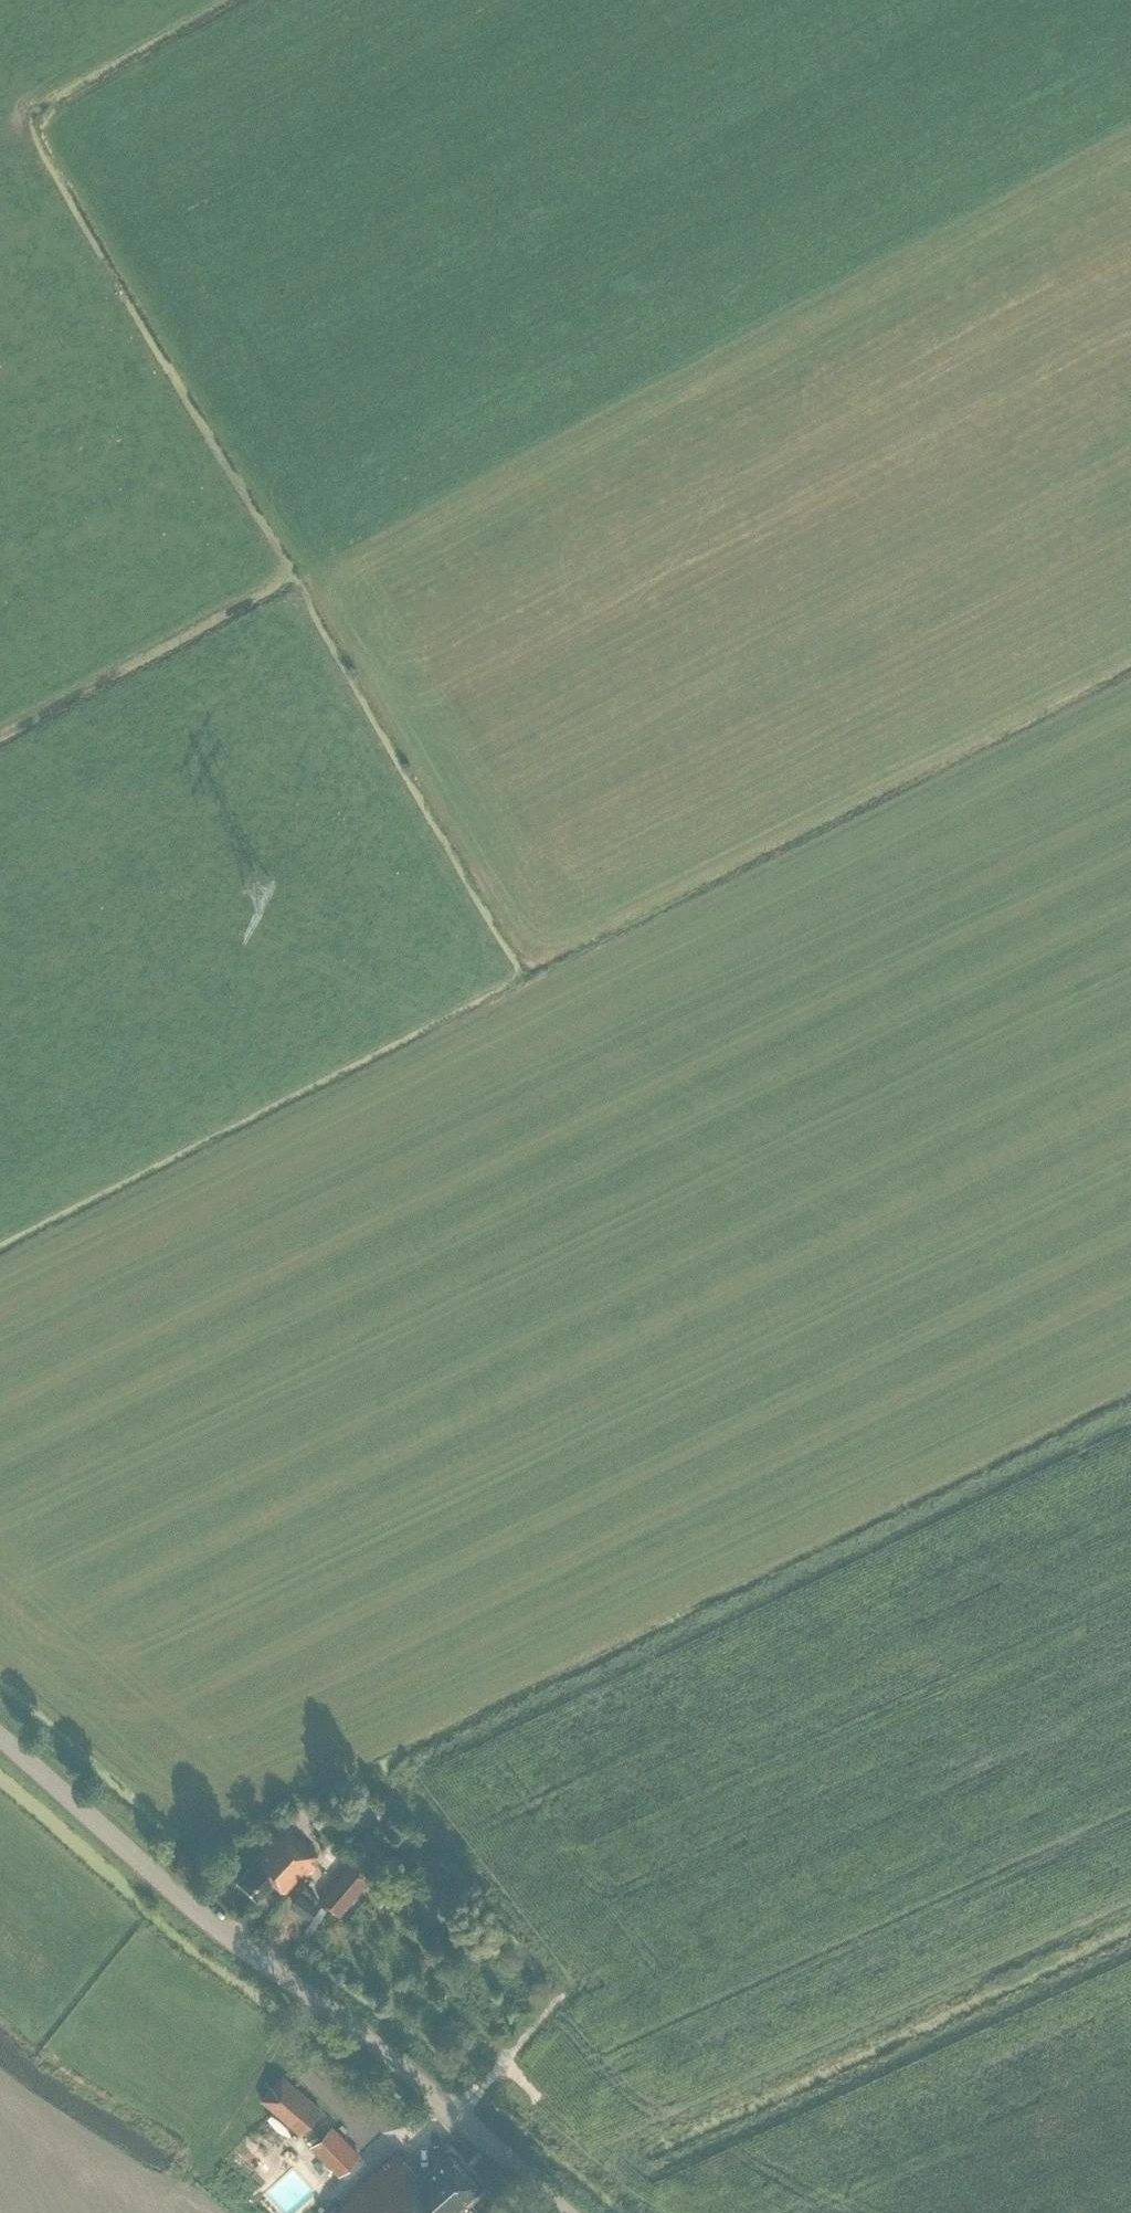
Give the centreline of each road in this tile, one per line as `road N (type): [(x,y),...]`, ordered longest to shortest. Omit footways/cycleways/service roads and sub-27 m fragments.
road 1 (unclassified): [(564,2212),(382,2053),(166,1887),(0,1739)]

